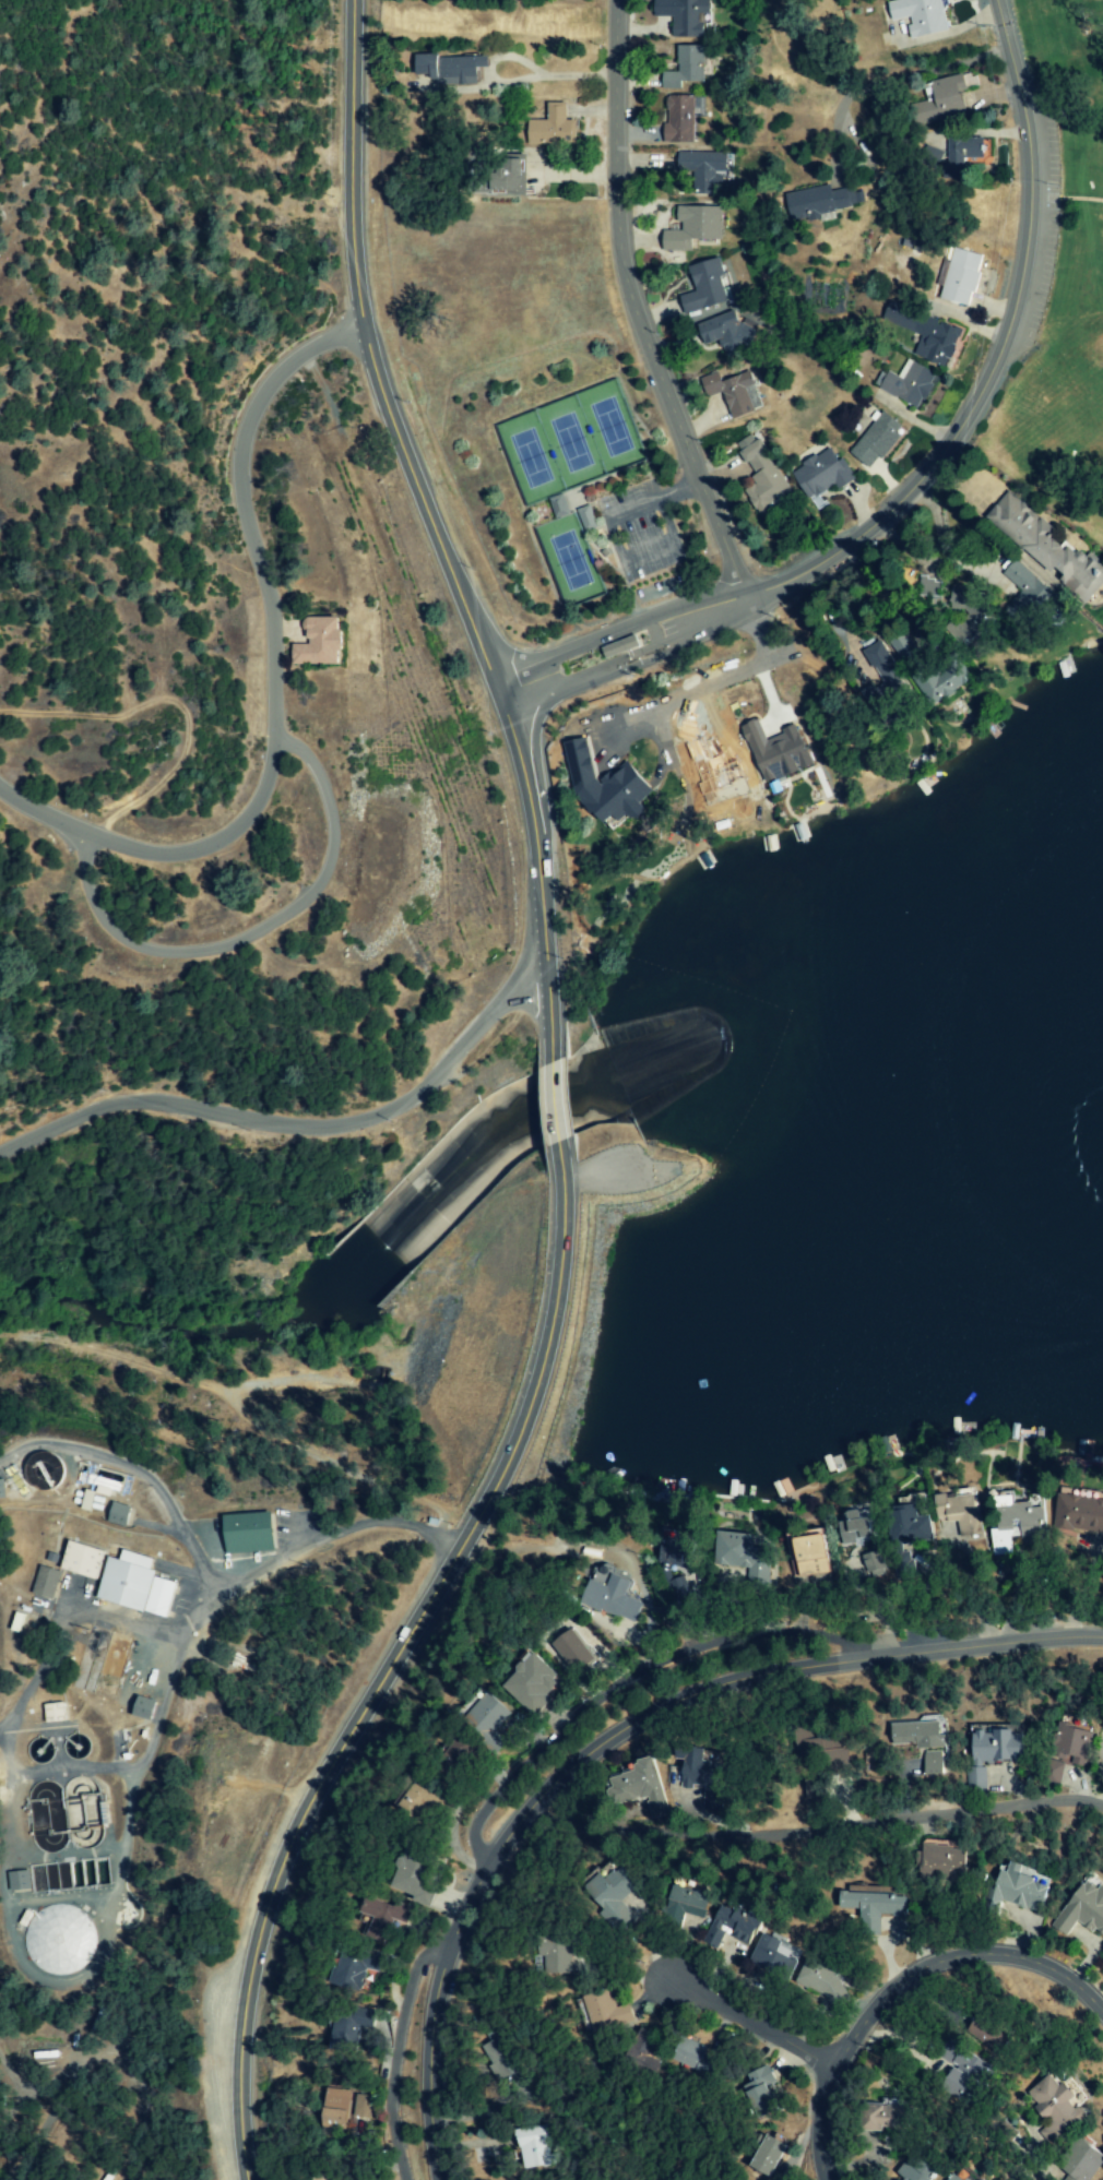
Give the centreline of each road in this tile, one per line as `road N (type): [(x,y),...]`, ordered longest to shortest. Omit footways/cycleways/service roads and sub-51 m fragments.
road 1 (tertiary): [(252,2179),(246,2034),(265,1927),(296,1838),(523,1438),(556,1318),(560,1145)]
road 2 (tertiary): [(550,1021),(544,893),(513,691),(372,333),(355,152),(357,0)]
road 3 (residential): [(431,2179),(416,2125),(420,2014),(439,1949),(495,1846),(537,1790),(585,1747),(677,1710),(882,1658),(1040,1641),(1102,1644)]
road 4 (residential): [(994,0),(1024,124),(1024,242),(1005,334),(953,433),(862,534),(743,596),(513,691)]
road 5 (residential): [(372,333),(298,353),(266,390),(238,453),(280,683),(275,776),(245,827),(217,846),(182,855),(143,853),(0,789)]
road 6 (residential): [(743,596),(639,334),(616,249),(614,0)]
road 7 (residential): [(0,1152),(120,1100),(284,1125),(353,1122),(418,1091),(497,1002),(544,967)]
road 8 (residential): [(513,1822),(710,1844),(814,1844),(996,1808),(1069,1811),(1102,1828)]
road 9 (residential): [(91,833),(98,901),(140,944),(183,954),(262,932),(309,904),(343,843),(343,817),(319,757),(276,738)]
road 10 (residential): [(1102,2027),(1069,1991),(1023,1962),(982,1955),(913,1969),(826,2056),(817,2098),(826,2179)]
road 11 (residential): [(826,2056),(668,1978)]
road 12 (tertiary): [(560,1145),(550,1021)]

